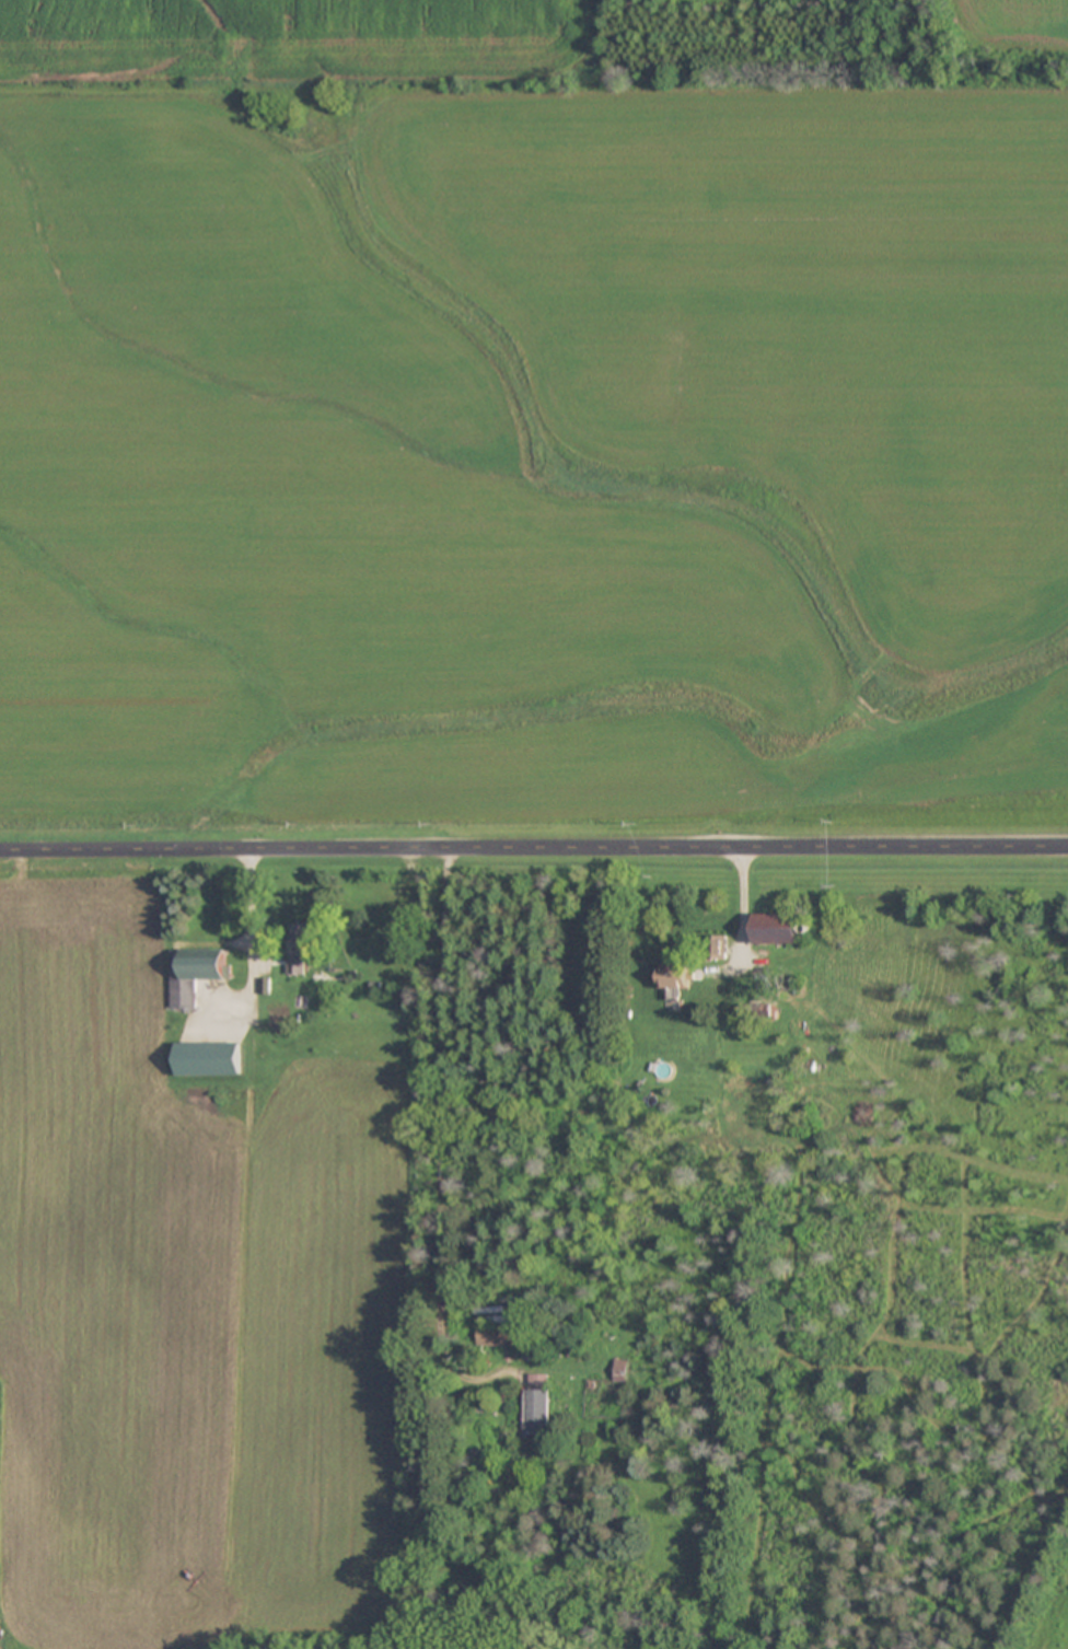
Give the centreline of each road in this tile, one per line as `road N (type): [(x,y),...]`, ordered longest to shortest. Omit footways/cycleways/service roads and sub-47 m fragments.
road 1 (residential): [(0,847),(1067,842)]
road 2 (residential): [(434,845),(425,1315),(464,1375)]

